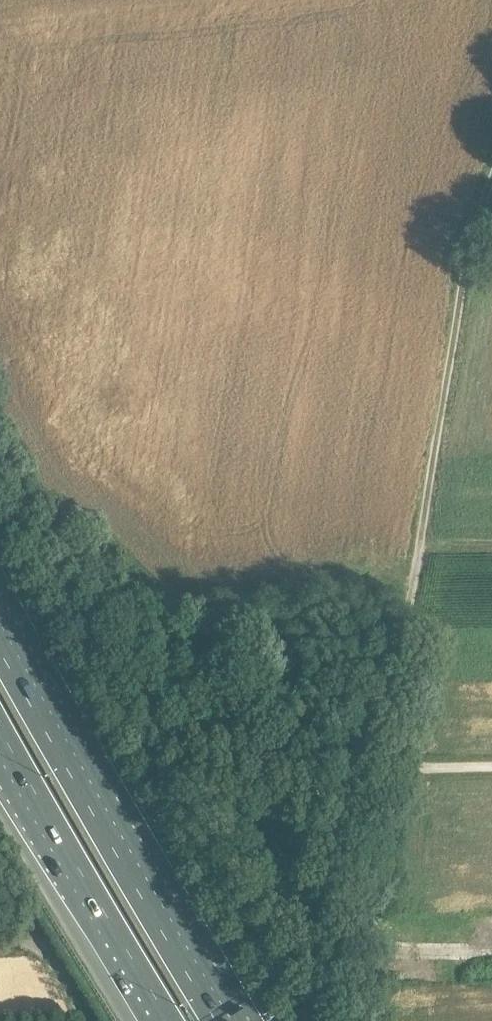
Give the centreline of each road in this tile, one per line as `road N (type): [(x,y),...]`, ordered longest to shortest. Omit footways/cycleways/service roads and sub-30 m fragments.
road 1 (unclassified): [(298,1020),(122,714),(0,465)]
road 2 (track): [(360,766),(402,643),(469,257),(491,192)]
road 3 (motorway): [(225,1020),(0,635)]
road 4 (motorway): [(0,741),(161,1020)]
road 5 (track): [(311,1020),(339,827),(360,766)]
road 6 (track): [(360,766),(491,764)]

